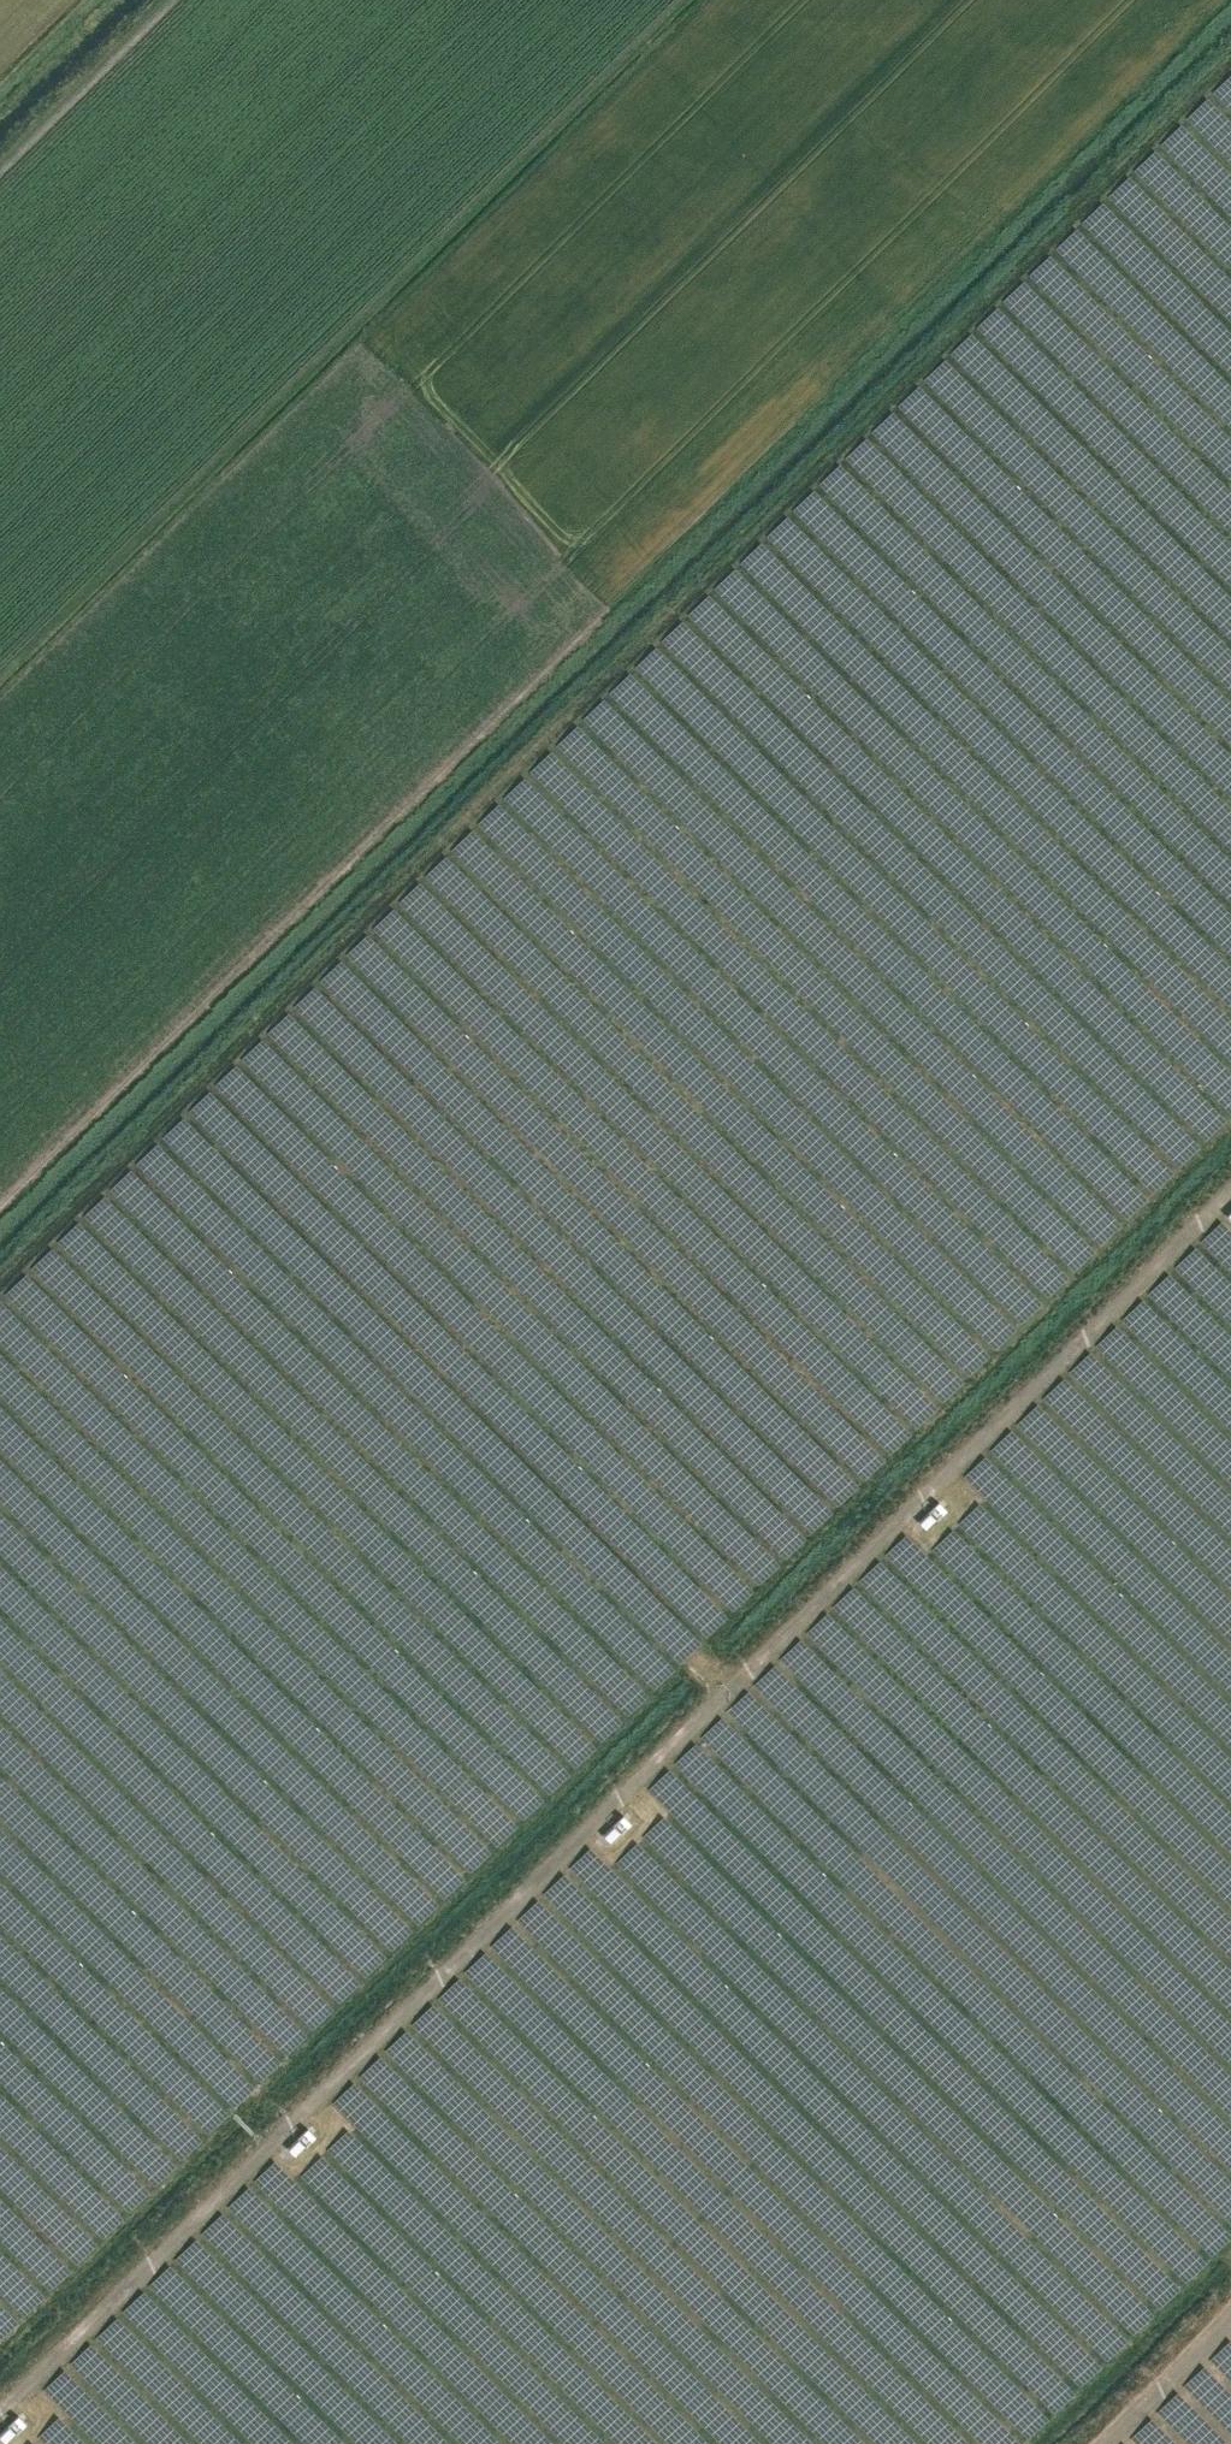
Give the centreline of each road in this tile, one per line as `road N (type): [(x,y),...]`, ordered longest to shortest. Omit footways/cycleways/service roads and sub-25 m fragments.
road 1 (track): [(0,2409),(1230,1187)]
road 2 (track): [(1230,2315),(1100,2443)]

